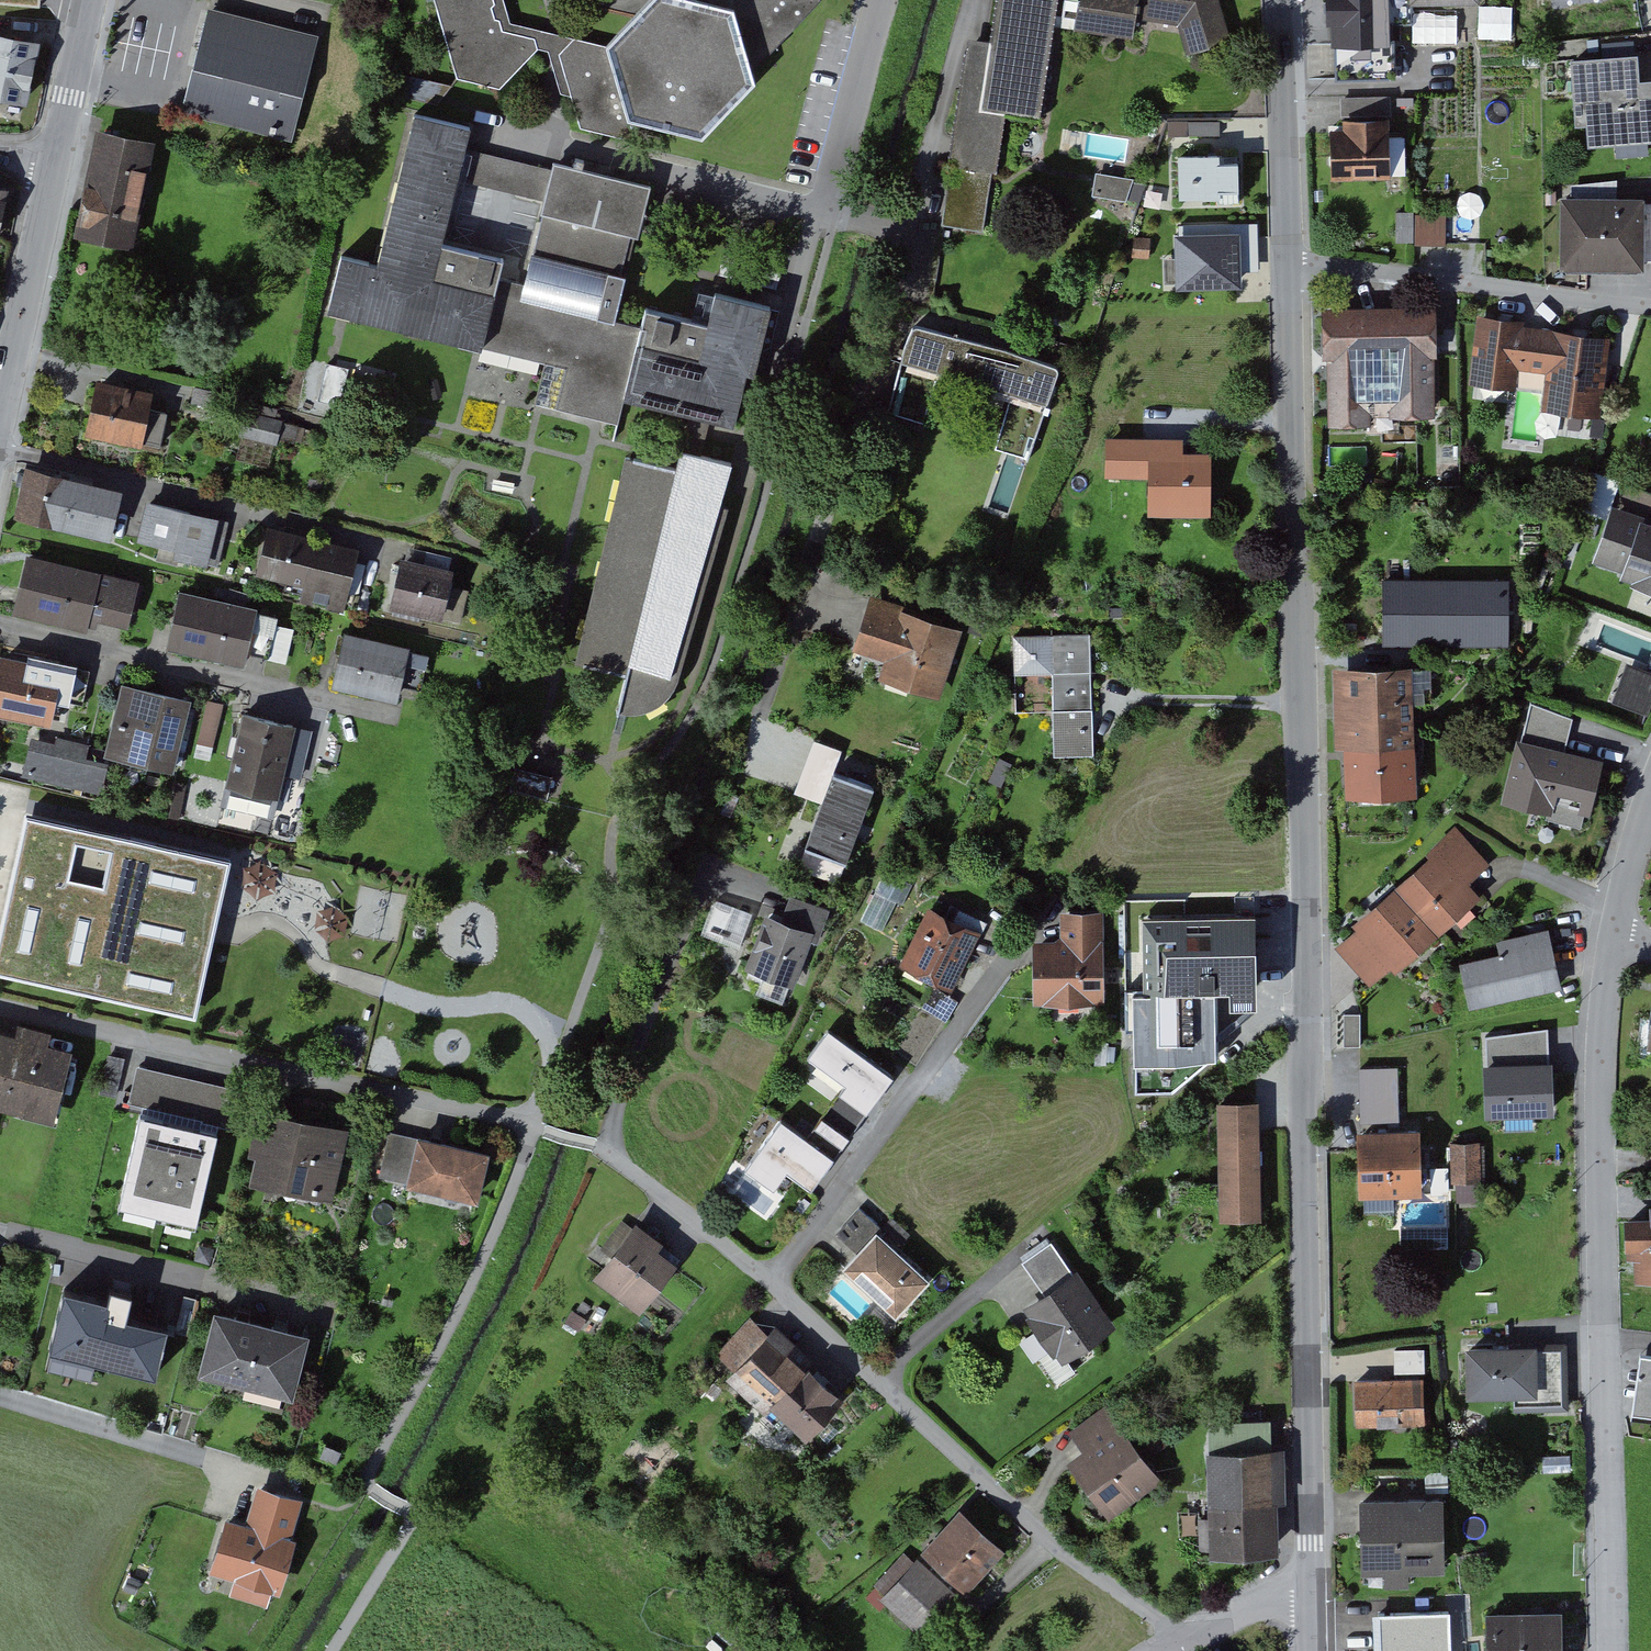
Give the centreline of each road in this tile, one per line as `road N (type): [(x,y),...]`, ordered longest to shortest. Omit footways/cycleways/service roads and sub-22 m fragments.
road 1 (residential): [(1318,1596),(1312,833),(1286,0)]
road 2 (residential): [(601,1144),(774,1279),(1055,1540),(1193,1642)]
road 3 (residential): [(1612,1650),(1605,1157),(1615,937)]
road 4 (residential): [(539,1124),(0,1003)]
road 5 (residential): [(922,242),(789,652)]
road 6 (residential): [(0,622),(400,715)]
road 7 (residential): [(0,446),(384,544)]
road 8 (residential): [(831,209),(488,128)]
road 9 (residential): [(0,1229),(298,1301)]
road 10 (residential): [(0,424),(56,163)]
road 11 (residential): [(980,0),(922,242)]
road 12 (residential): [(887,0),(831,209)]
road 13 (residential): [(56,163),(96,0)]
road 14 (residential): [(1615,937),(1650,804)]
road 15 (residential): [(1318,1596),(1274,1597),(1193,1642)]

